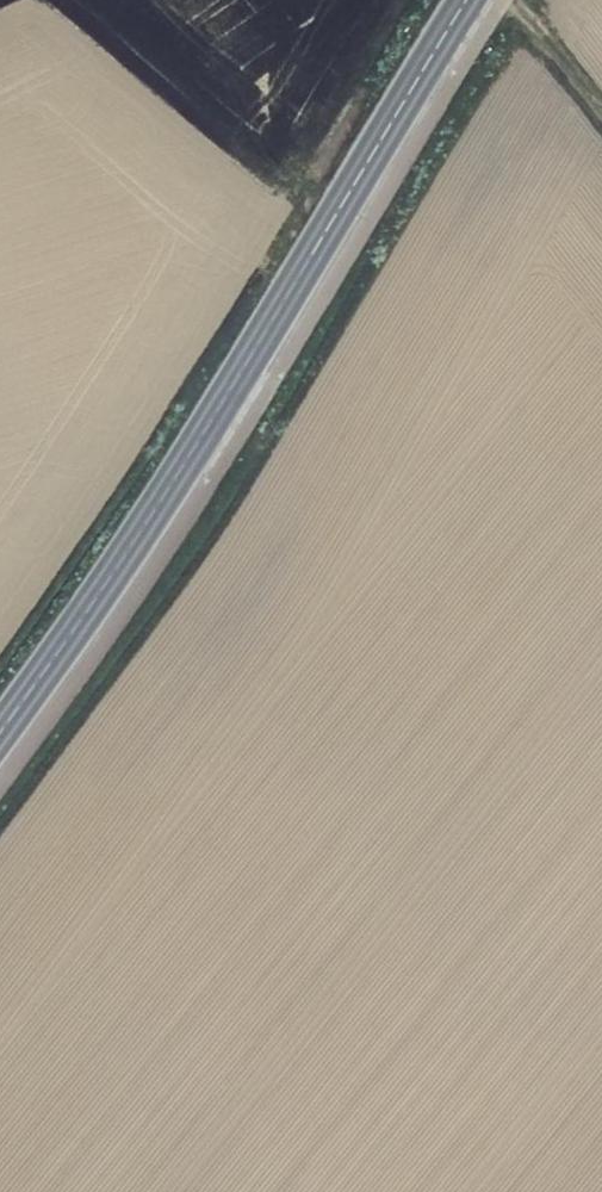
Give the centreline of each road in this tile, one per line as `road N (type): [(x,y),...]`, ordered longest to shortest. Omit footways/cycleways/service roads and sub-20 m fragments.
road 1 (secondary): [(0,732),(189,455),(465,0)]

